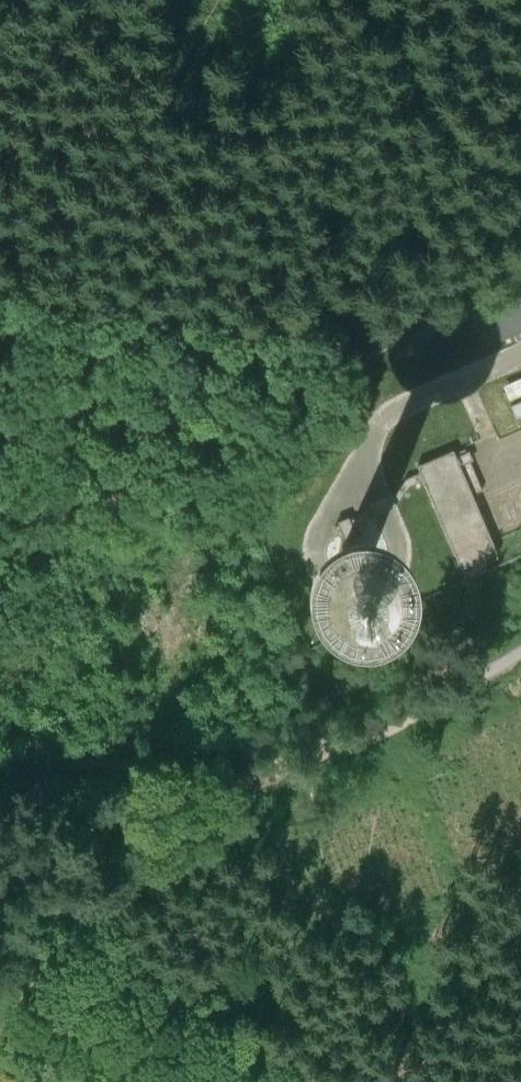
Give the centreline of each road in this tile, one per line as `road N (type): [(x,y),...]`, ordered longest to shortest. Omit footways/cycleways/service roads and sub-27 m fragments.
road 1 (track): [(265,772),(360,742),(520,650)]
road 2 (track): [(0,767),(87,762),(265,772)]
road 3 (track): [(99,907),(265,772)]

